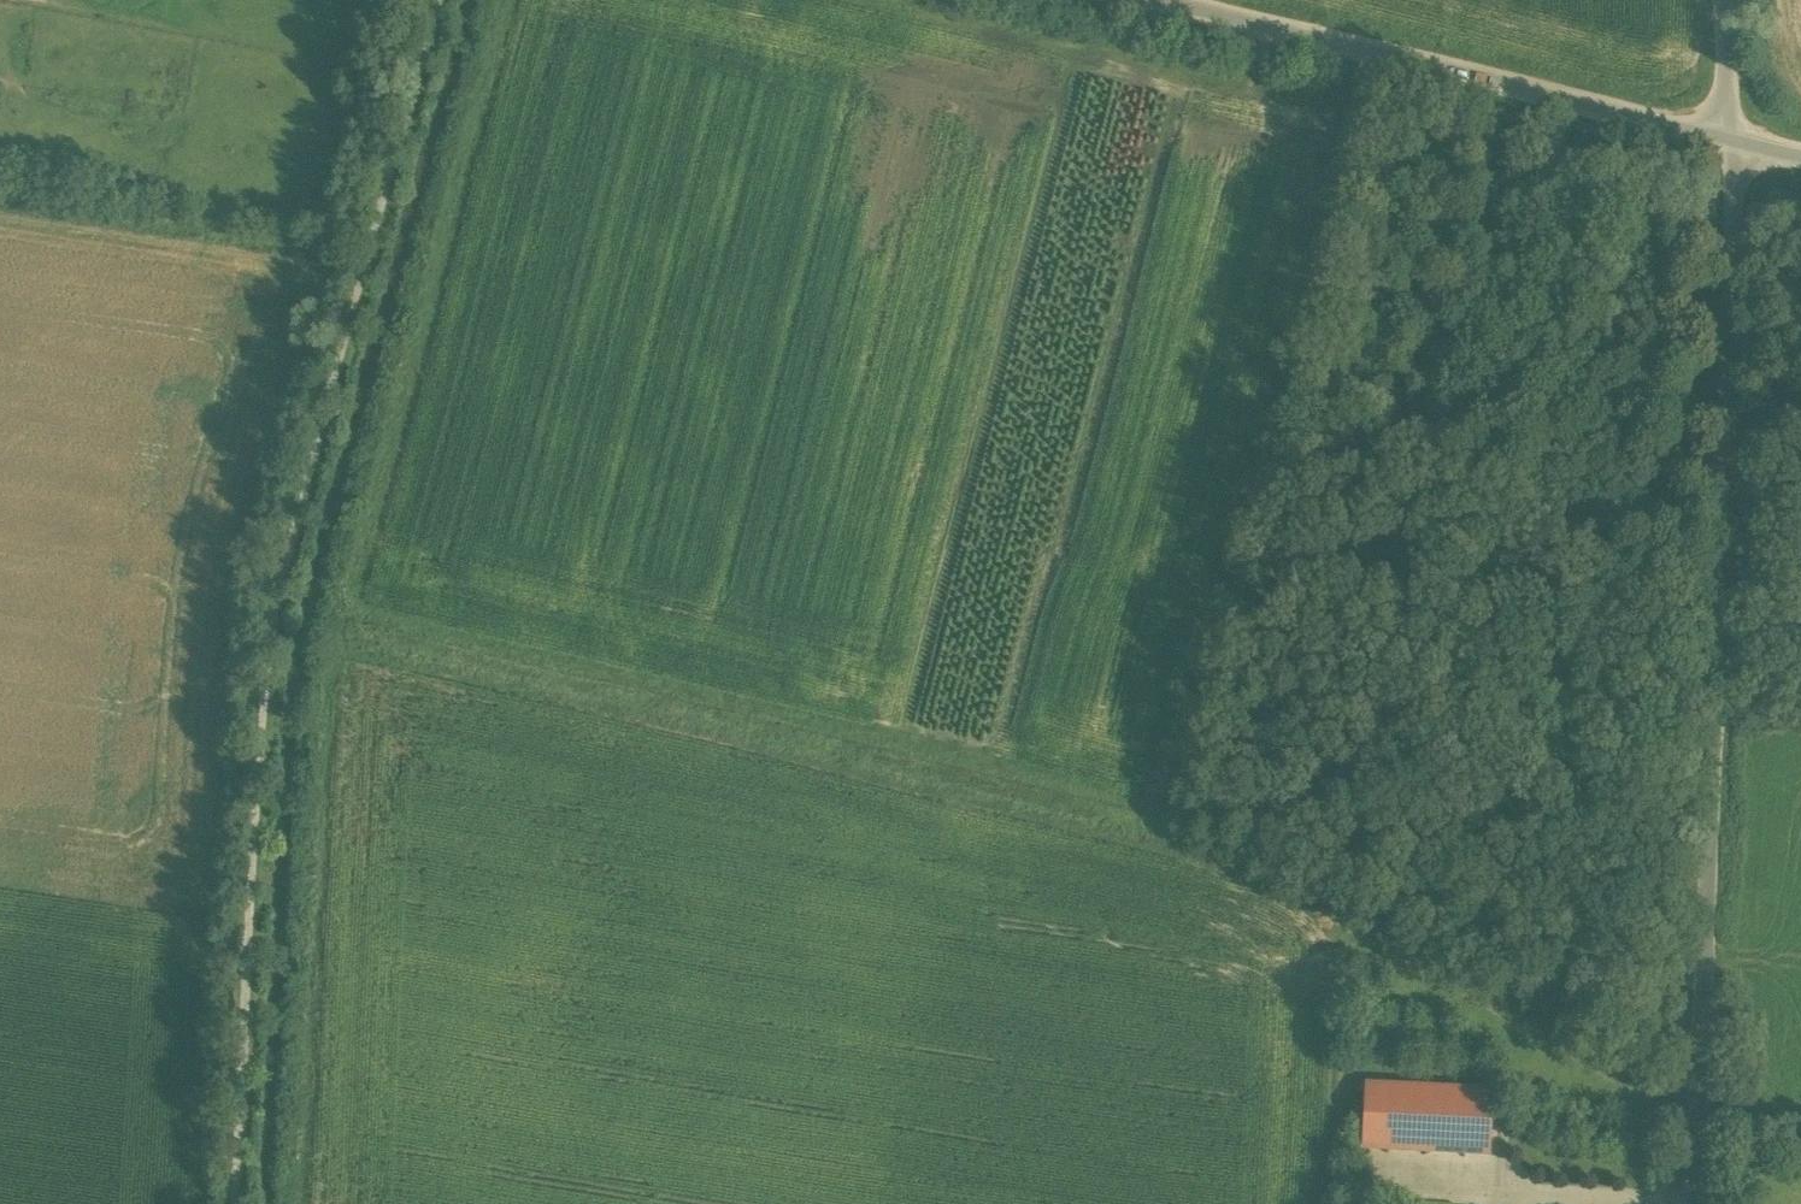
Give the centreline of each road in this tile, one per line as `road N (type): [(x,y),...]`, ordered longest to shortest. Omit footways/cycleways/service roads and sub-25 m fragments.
road 1 (track): [(435,0),(292,548),(252,887),(237,1203)]
road 2 (unclassified): [(1694,1203),(1730,141)]
road 3 (unclassified): [(1730,141),(1162,0)]
road 4 (unclassified): [(1730,141),(1724,0)]

